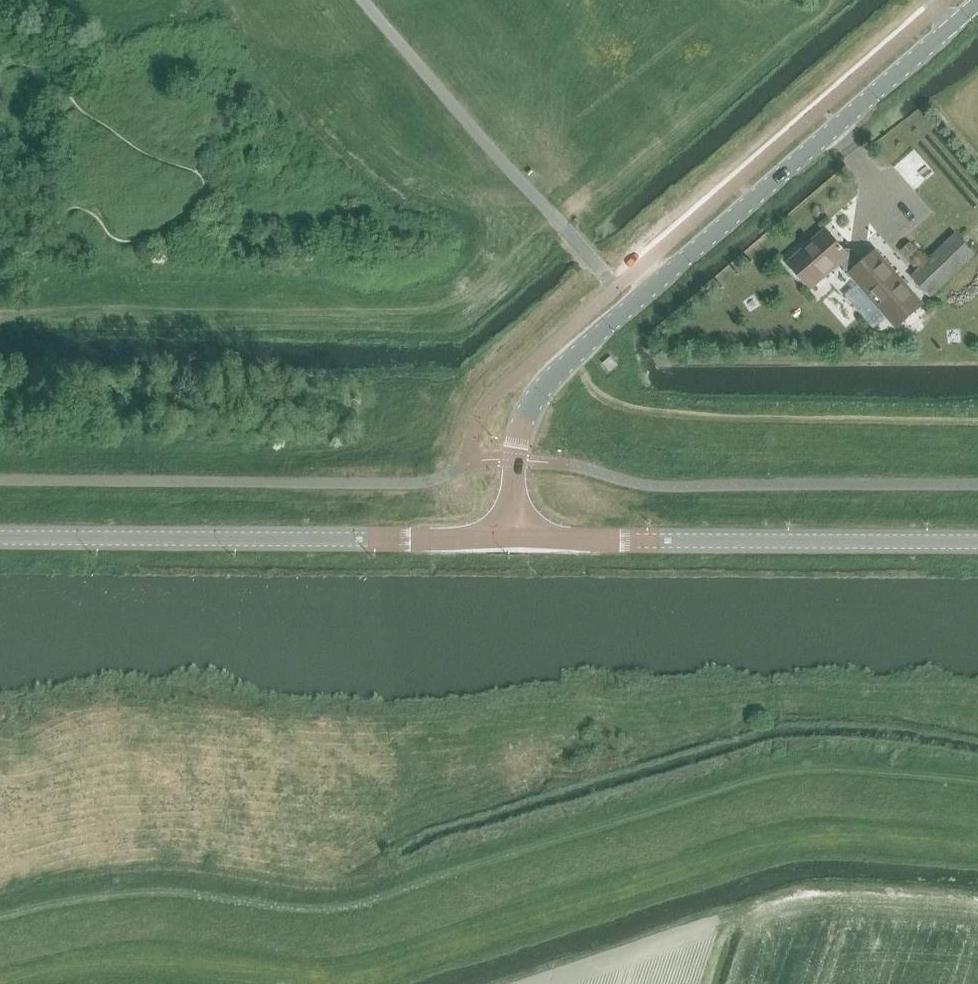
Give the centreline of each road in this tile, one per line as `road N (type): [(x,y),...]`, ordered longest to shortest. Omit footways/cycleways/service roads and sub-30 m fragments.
road 1 (tertiary): [(515,541),(521,434),(546,382),(977,3)]
road 2 (secondary): [(515,541),(0,540)]
road 3 (secondary): [(977,545),(515,541)]

